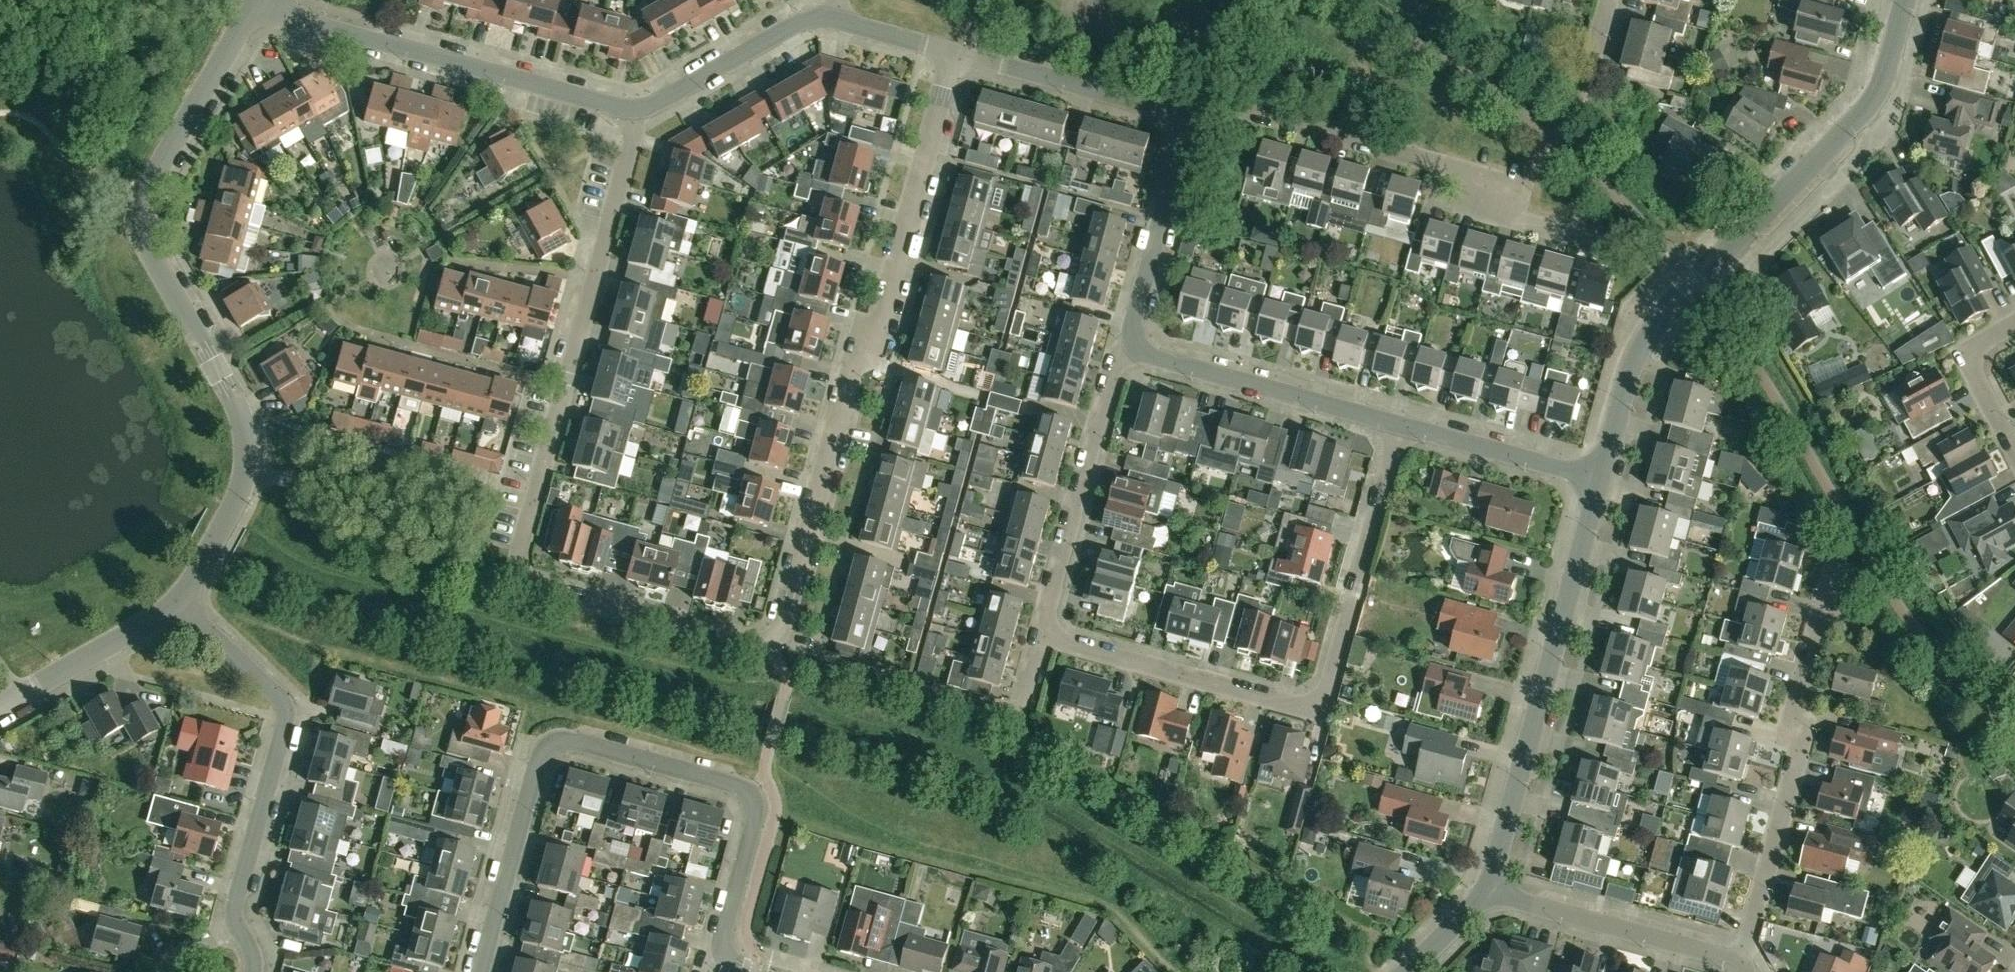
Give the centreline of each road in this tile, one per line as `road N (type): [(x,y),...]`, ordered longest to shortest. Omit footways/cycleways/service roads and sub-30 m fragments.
road 1 (residential): [(636,108),(519,571),(533,585),(757,643),(777,634),(858,345),(887,308),(953,52)]
road 2 (unclassified): [(181,601),(239,494),(246,437),(237,404),(147,246),(144,208),(259,3)]
road 3 (residential): [(481,971),(539,764),(549,747),(567,742),(743,787),(756,805),(721,959)]
road 4 (residential): [(1400,425),(1322,710),(1040,634)]
road 5 (unclassified): [(1601,480),(1649,333),(1870,104),(1905,0)]
road 6 (unclassified): [(1590,237),(1515,218),(1524,186),(1222,105),(1182,121)]
road 7 (unclassified): [(1491,891),(1601,480)]
road 8 (unclassified): [(1740,965),(1800,735),(1796,714),(1827,589),(1852,581)]
road 9 (residential): [(636,108),(259,3)]
road 10 (residential): [(225,924),(280,721),(269,691),(181,601)]
road 11 (residential): [(1134,344),(1110,377),(1040,634)]
road 12 (residential): [(1400,425),(1157,360),(1134,344)]
road 13 (unclassified): [(1740,965),(1491,891)]
road 14 (residential): [(1182,121),(953,52)]
road 15 (residential): [(1134,344),(1182,121)]
road 16 (residential): [(636,108),(806,18),(832,18)]
road 17 (unclassified): [(0,708),(181,601)]
road 18 (unclassified): [(1601,480),(1400,425)]
road 19 (residential): [(2014,449),(1971,361),(1977,344),(2014,323)]

